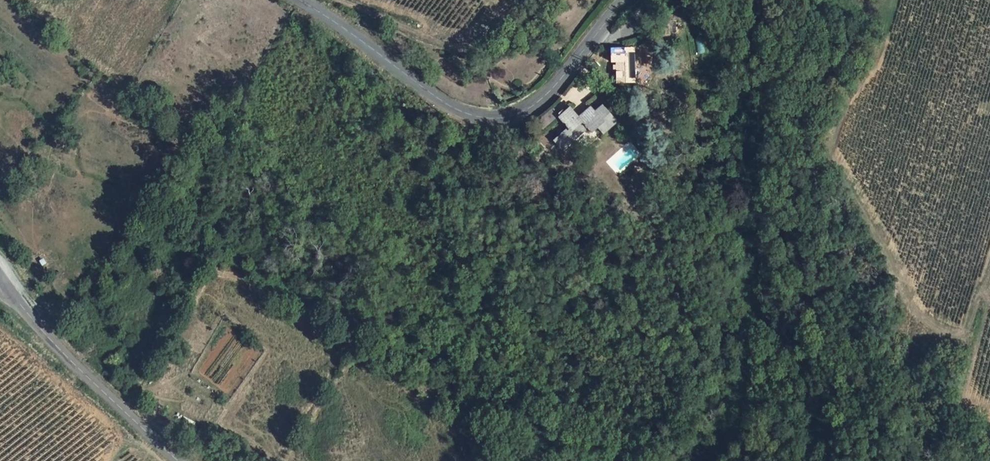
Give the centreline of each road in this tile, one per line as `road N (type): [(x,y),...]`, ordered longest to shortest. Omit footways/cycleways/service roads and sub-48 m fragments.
road 1 (tertiary): [(297,0),(459,113),(500,119),(538,104),(628,0)]
road 2 (tertiary): [(177,460),(6,288)]
road 3 (track): [(340,0),(463,50),(505,21),(496,0)]

